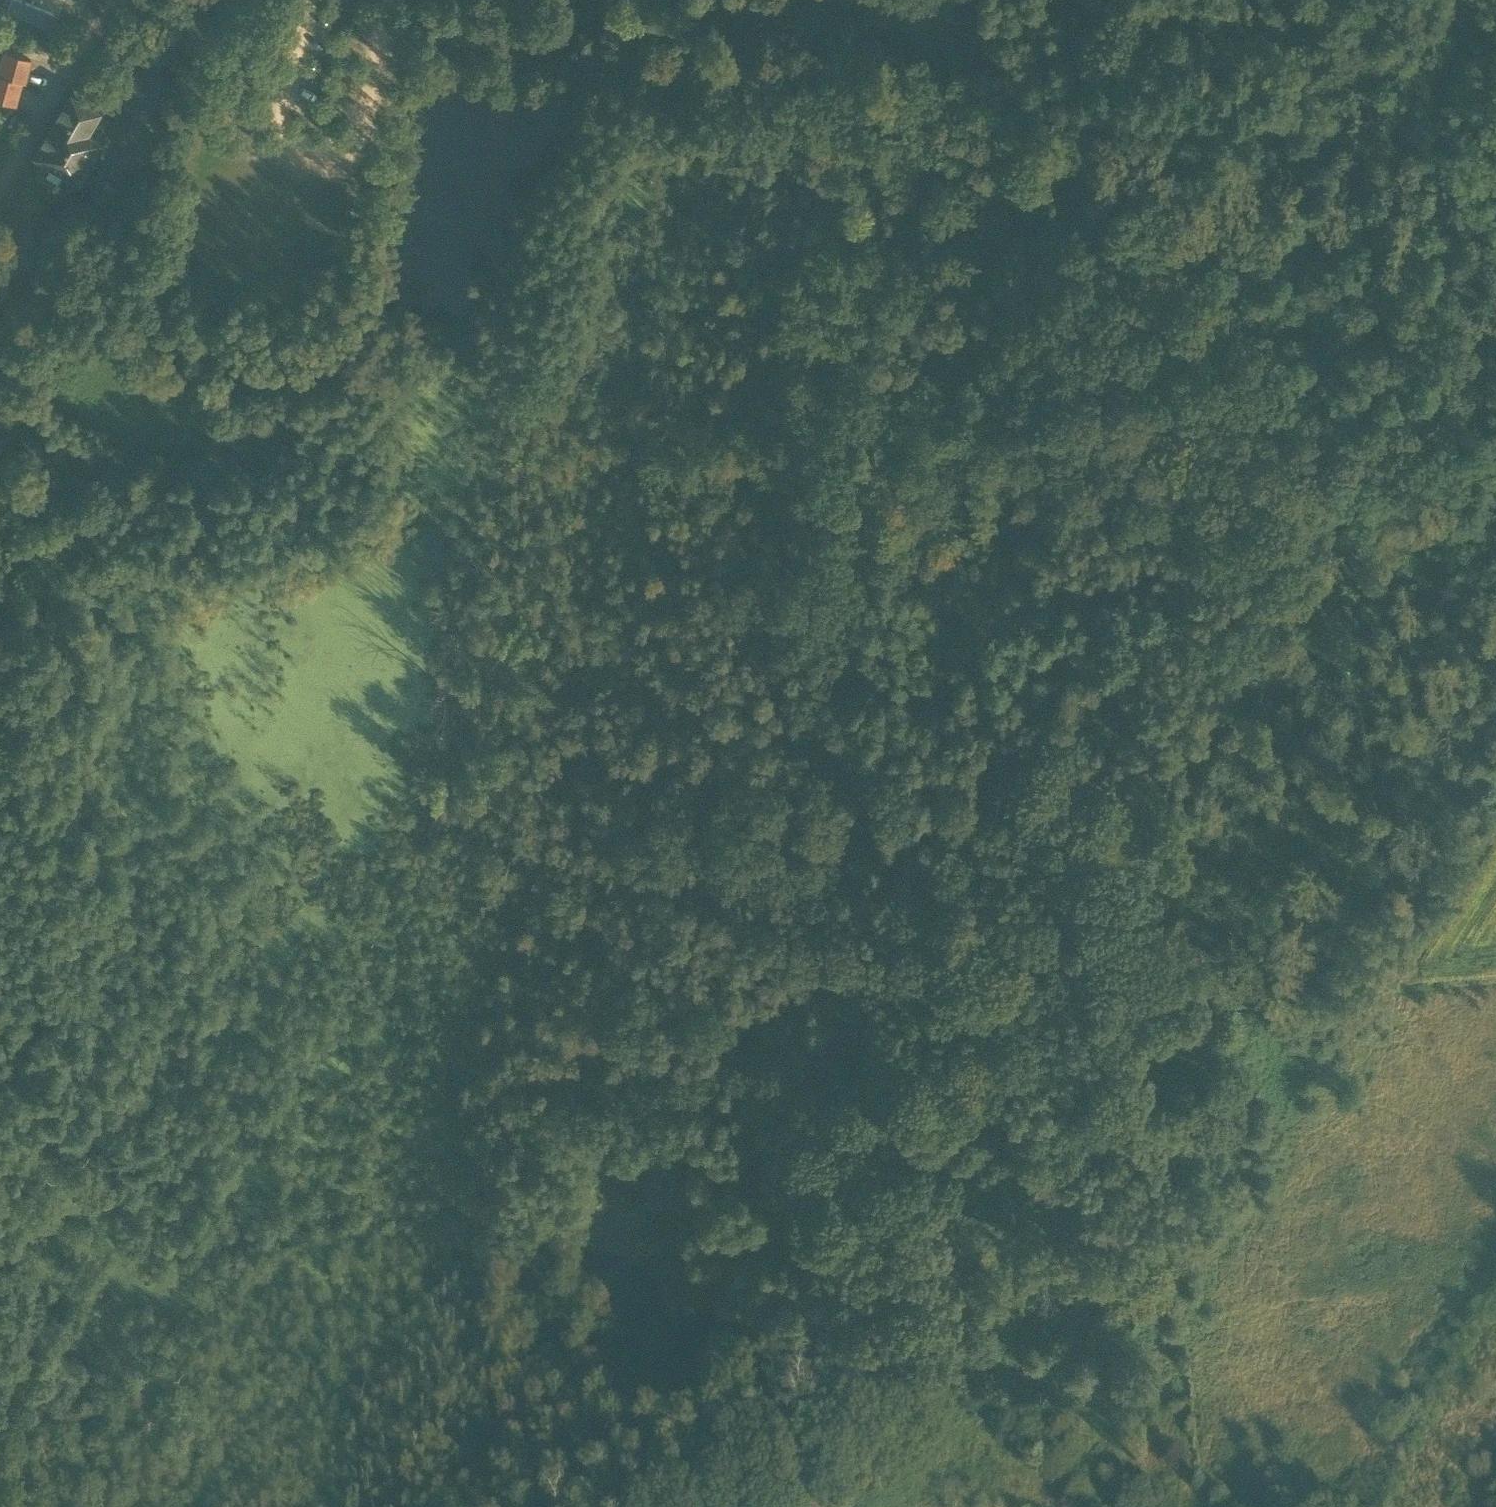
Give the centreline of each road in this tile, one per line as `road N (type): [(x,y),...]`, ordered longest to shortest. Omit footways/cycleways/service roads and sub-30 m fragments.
road 1 (track): [(862,85),(1156,174),(1364,224),(1440,264),(1495,331)]
road 2 (track): [(1495,981),(1204,1014)]
road 3 (residential): [(113,0),(0,187)]
road 4 (unclassified): [(611,0),(753,51)]

